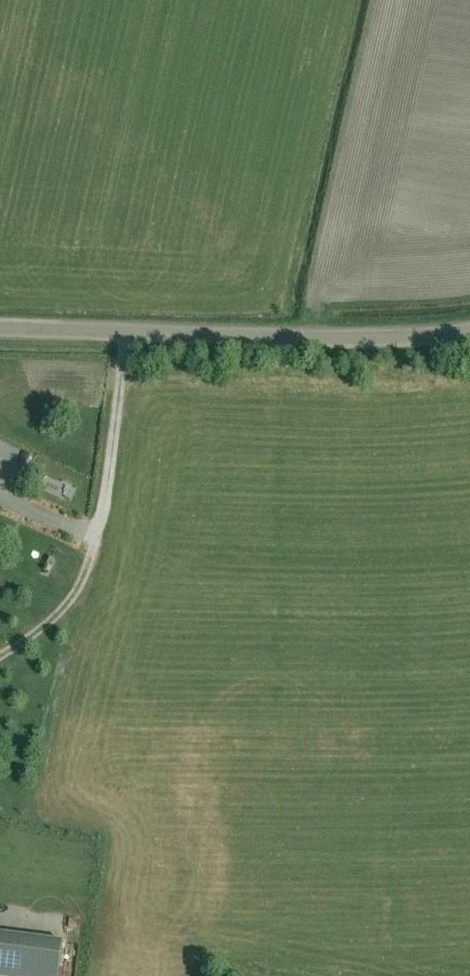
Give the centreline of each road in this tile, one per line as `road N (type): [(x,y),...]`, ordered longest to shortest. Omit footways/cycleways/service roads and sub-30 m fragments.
road 1 (unclassified): [(0,327),(469,332)]

